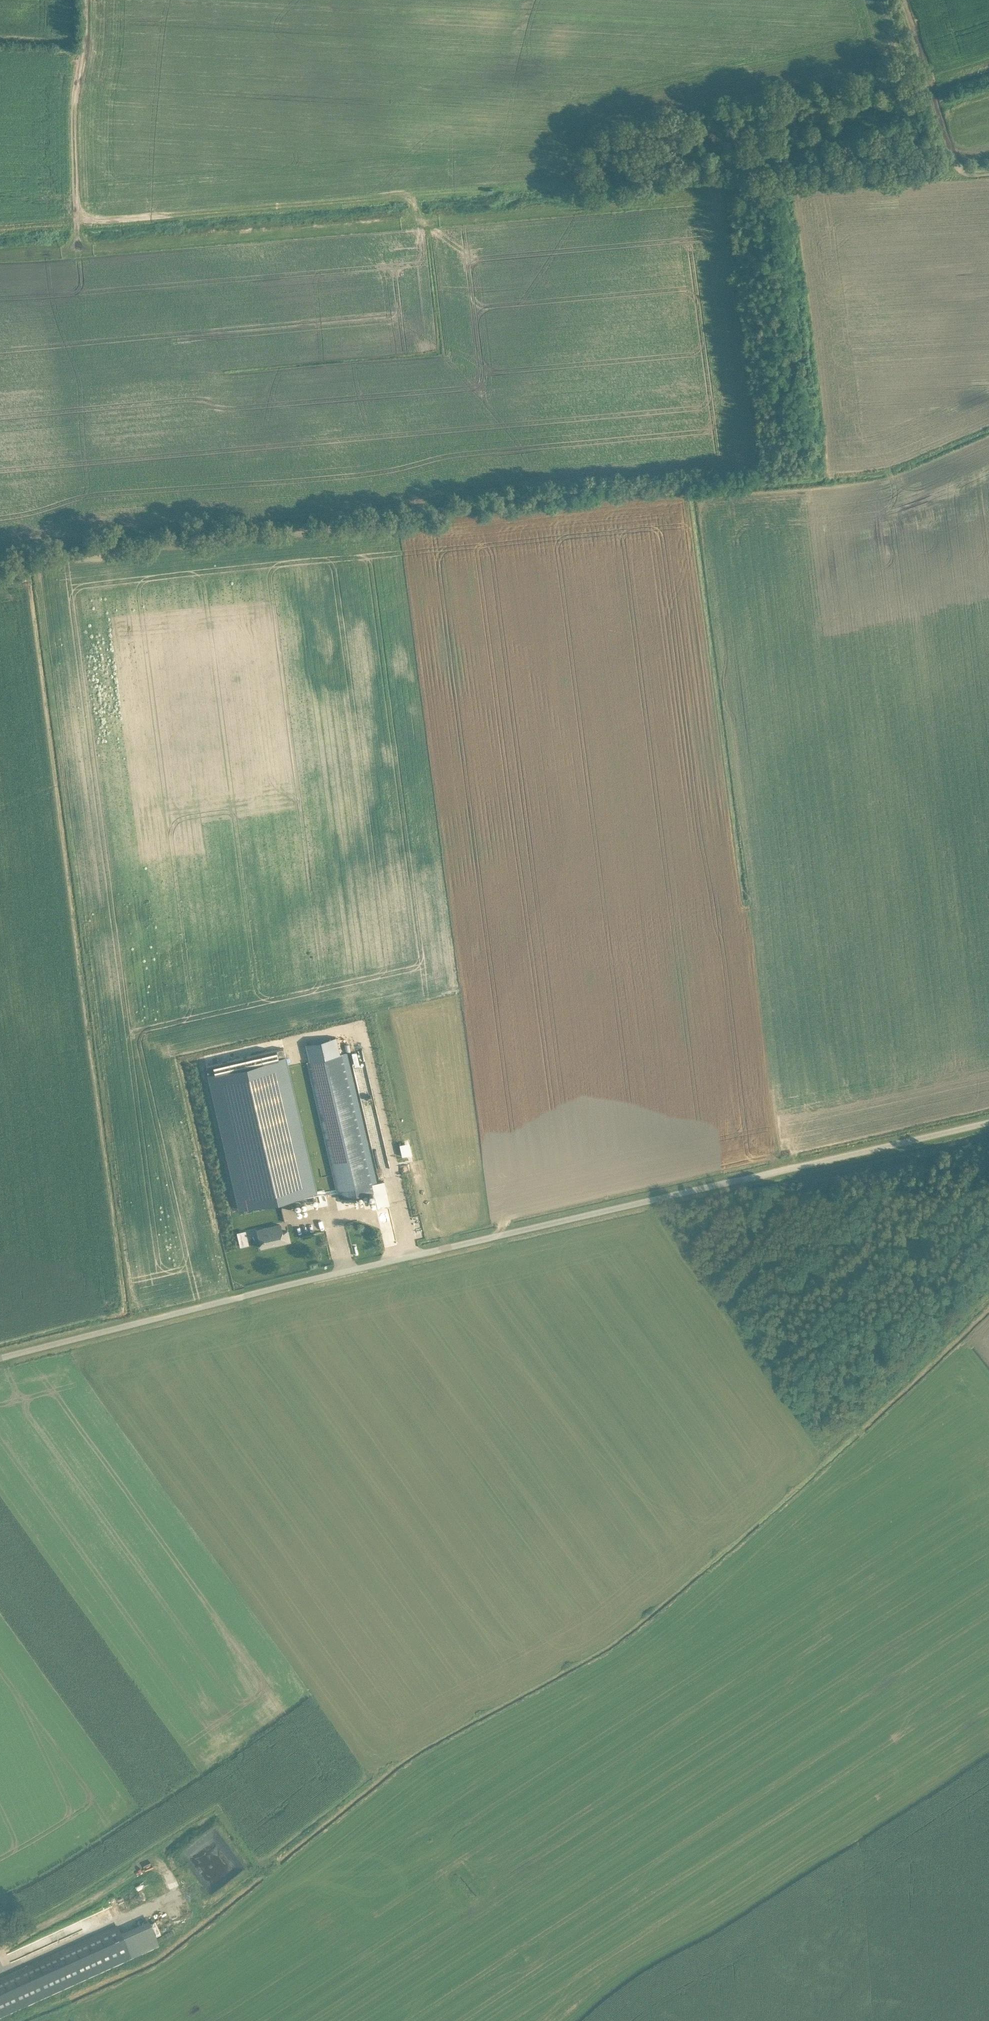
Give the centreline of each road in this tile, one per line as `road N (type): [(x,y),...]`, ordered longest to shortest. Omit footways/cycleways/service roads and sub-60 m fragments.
road 1 (unclassified): [(988,1122),(0,1358)]
road 2 (track): [(936,100),(709,196),(125,249),(78,251),(77,222)]
road 3 (track): [(84,0),(74,80),(77,222)]
road 4 (track): [(906,0),(952,161),(988,172)]

